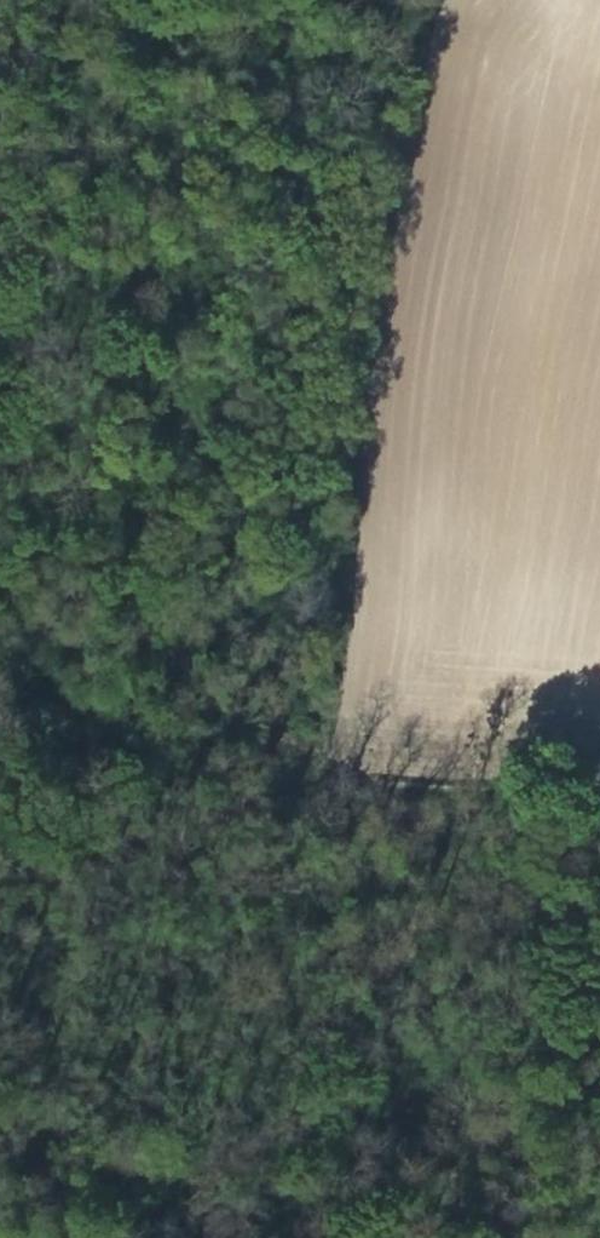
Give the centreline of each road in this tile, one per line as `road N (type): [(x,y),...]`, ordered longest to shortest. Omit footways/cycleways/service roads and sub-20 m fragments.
road 1 (track): [(599,779),(279,762),(183,837)]

